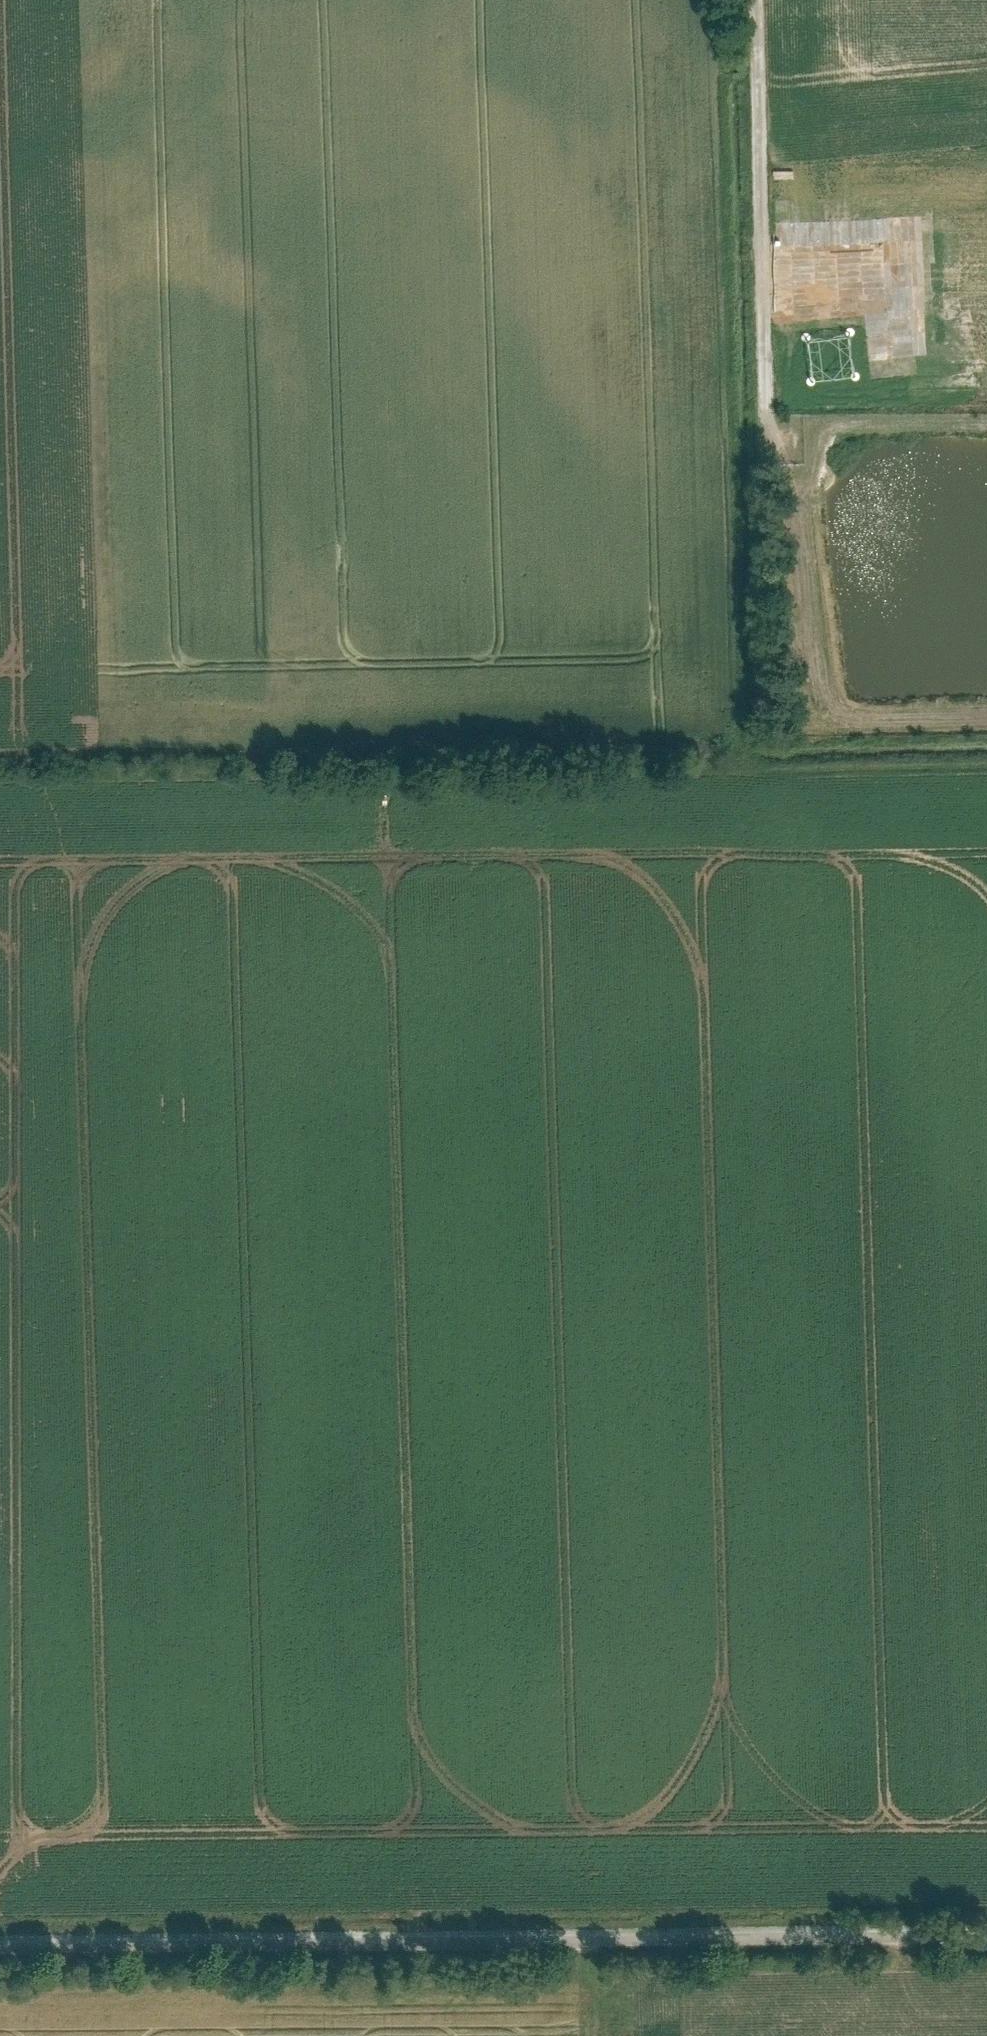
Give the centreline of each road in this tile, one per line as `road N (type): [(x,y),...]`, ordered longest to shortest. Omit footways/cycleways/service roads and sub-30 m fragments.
road 1 (unclassified): [(0,1953),(986,1941)]
road 2 (track): [(766,416),(756,0)]

